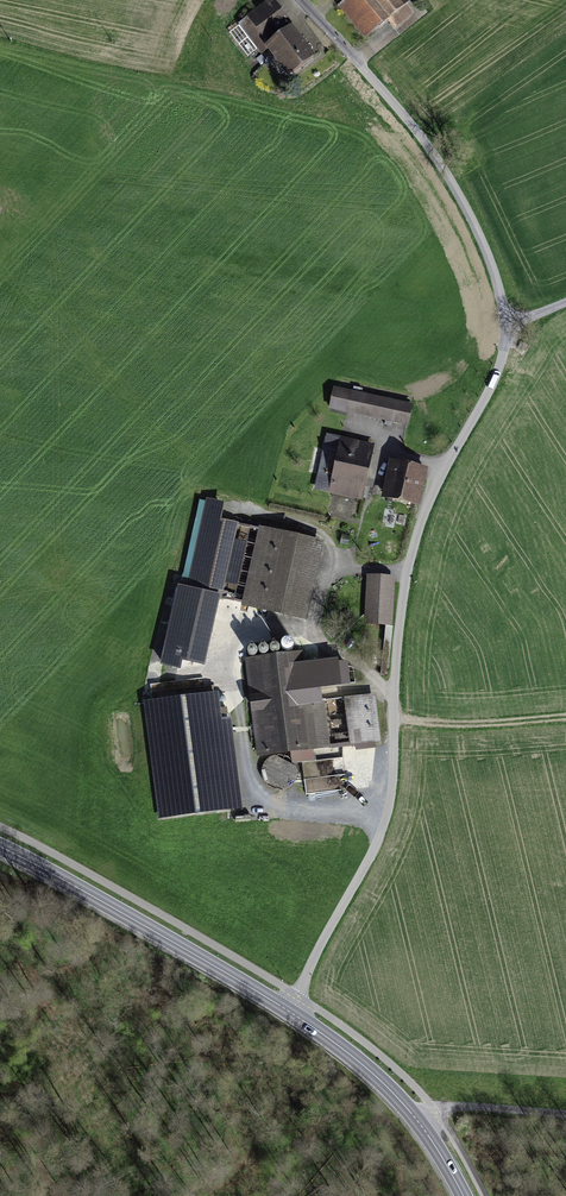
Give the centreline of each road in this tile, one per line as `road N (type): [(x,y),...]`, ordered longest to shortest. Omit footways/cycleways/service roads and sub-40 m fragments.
road 1 (track): [(296,996),(387,813),(403,593),(420,524),(498,368),(506,334),(493,266),(438,157),(298,0)]
road 2 (secondary): [(463,1195),(418,1123),(356,1059),(213,965),(0,845)]

